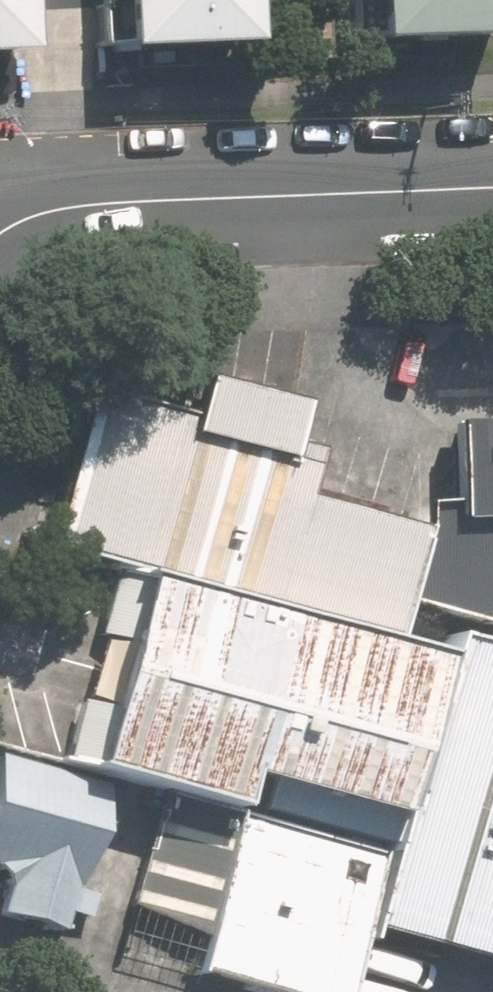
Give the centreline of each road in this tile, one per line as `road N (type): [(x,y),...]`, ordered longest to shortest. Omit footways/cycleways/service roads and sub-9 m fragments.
road 1 (residential): [(492,177),(60,209),(0,232)]

